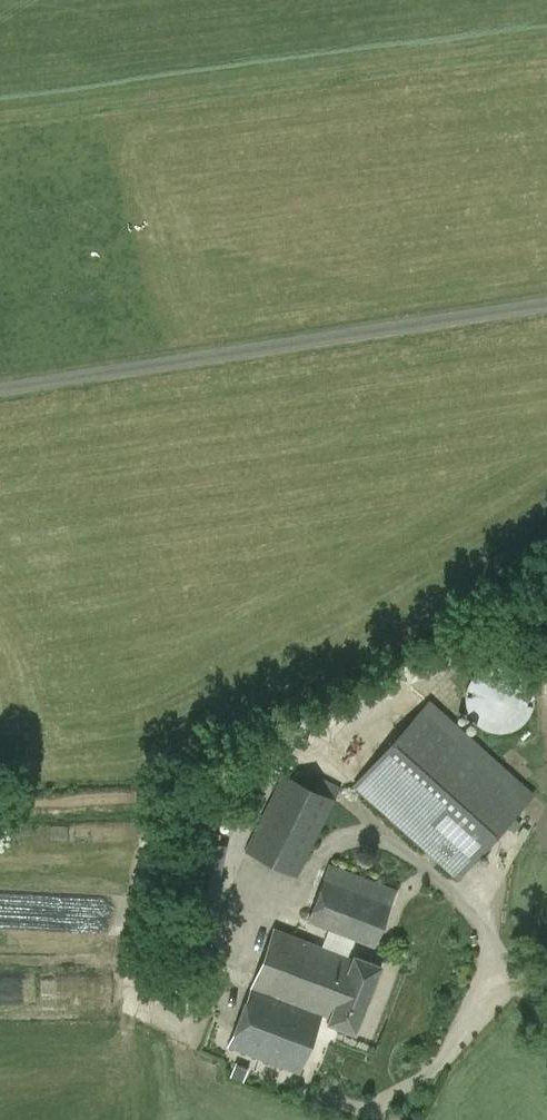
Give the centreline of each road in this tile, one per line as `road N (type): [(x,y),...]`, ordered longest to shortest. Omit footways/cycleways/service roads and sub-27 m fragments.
road 1 (track): [(546,648),(452,652),(392,681),(148,835)]
road 2 (track): [(148,835),(128,1003),(191,1019)]
road 3 (track): [(0,803),(149,796),(148,835)]

